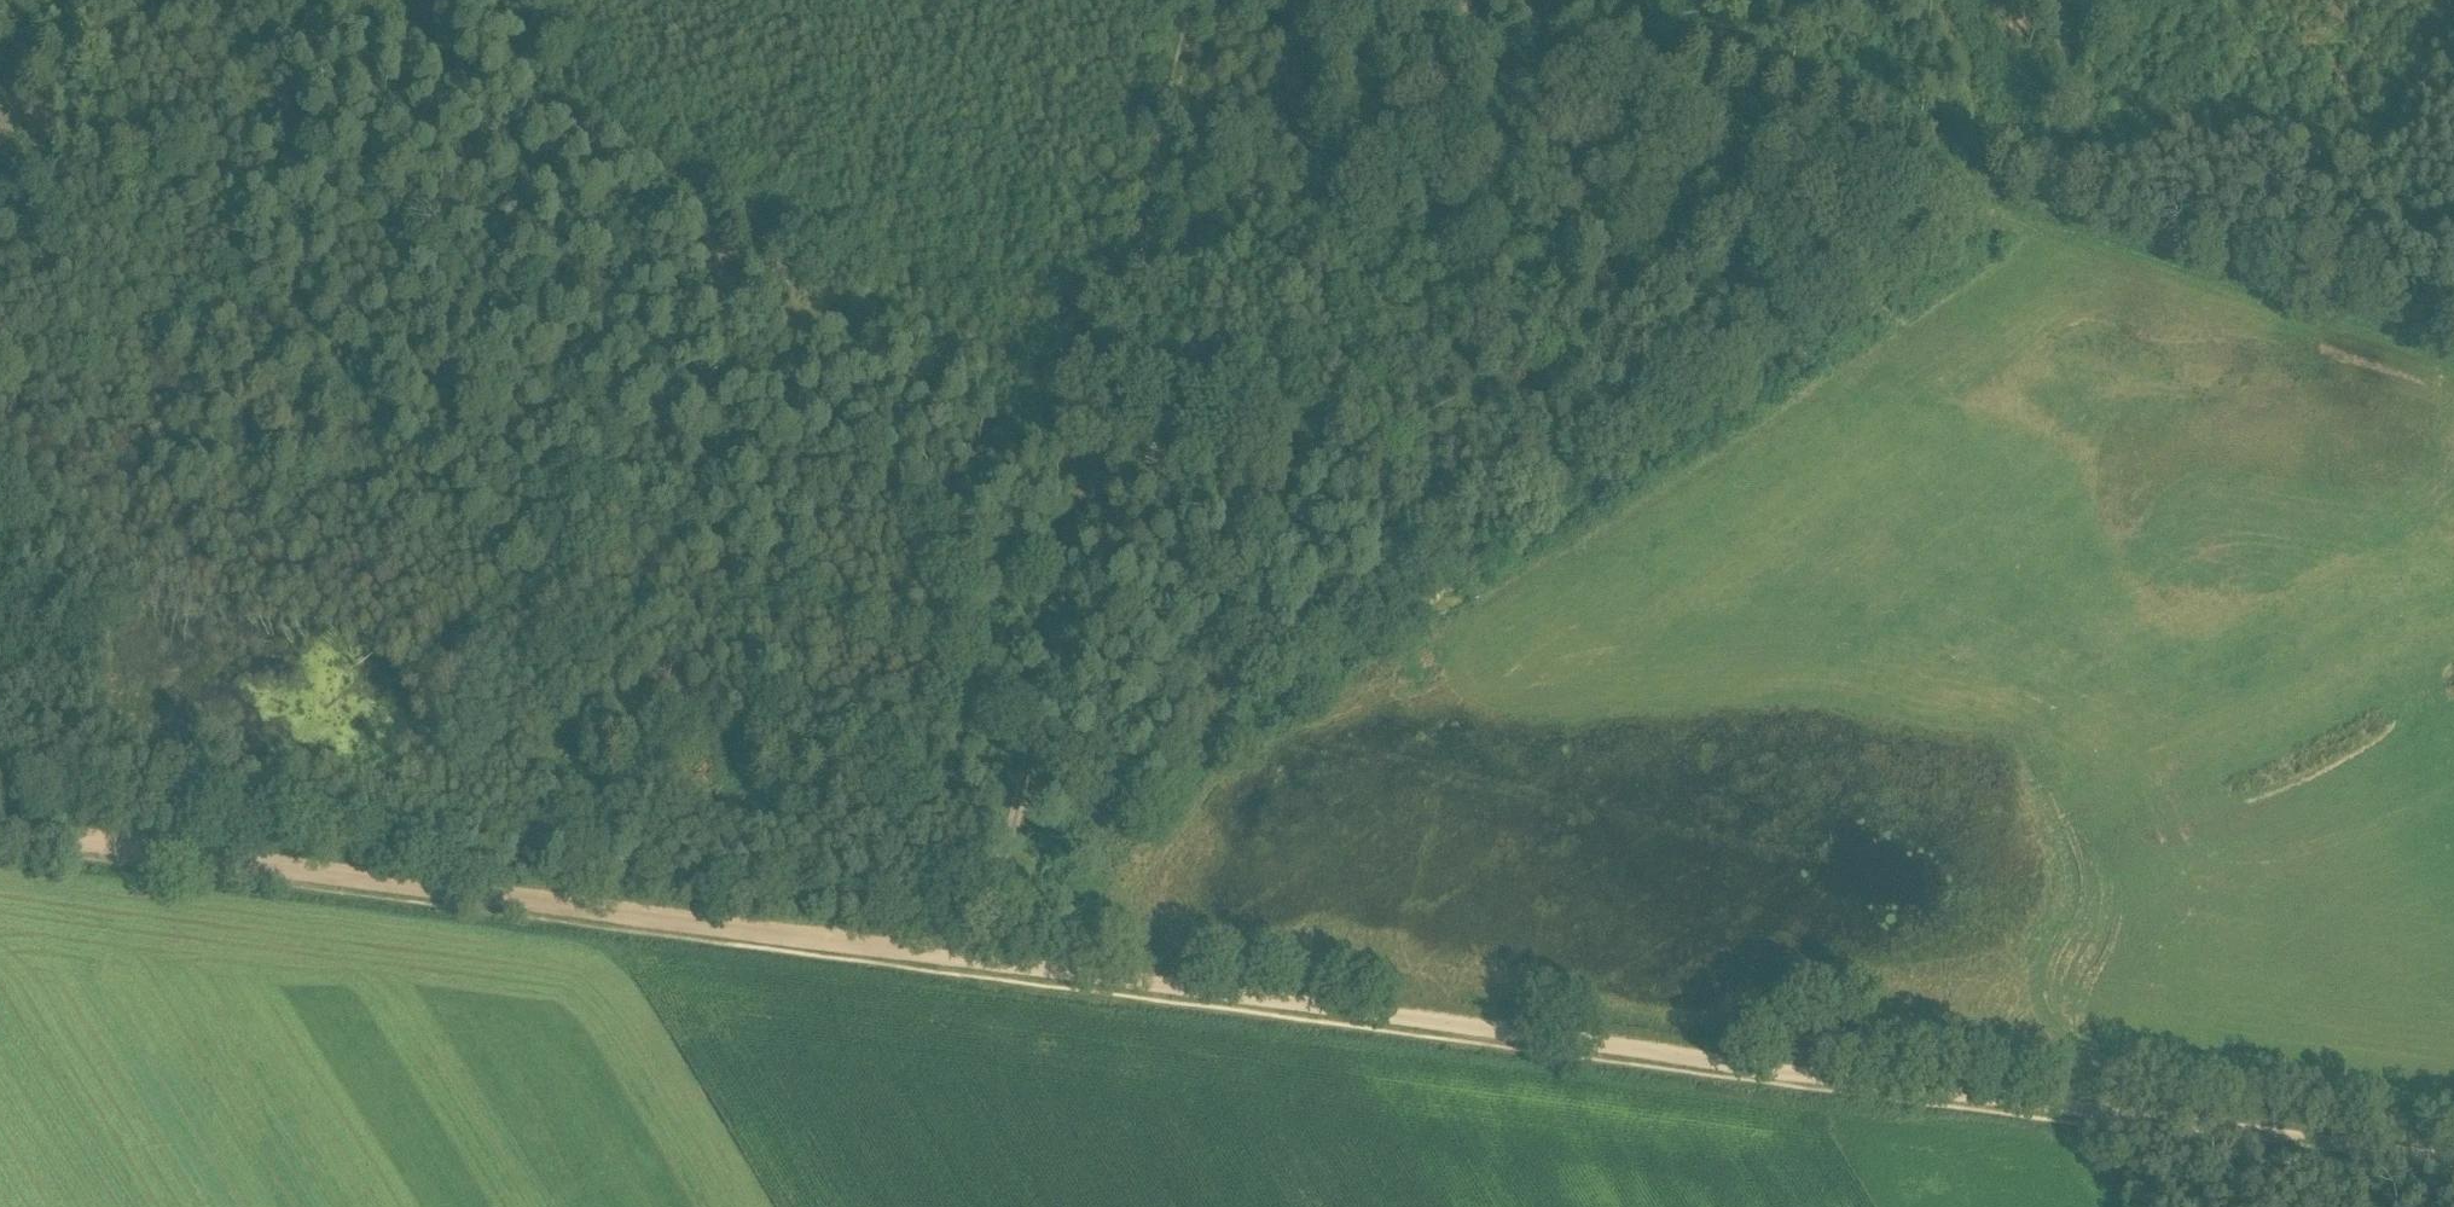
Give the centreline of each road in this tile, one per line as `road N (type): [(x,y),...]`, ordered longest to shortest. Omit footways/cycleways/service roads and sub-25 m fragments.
road 1 (track): [(0,833),(2453,1150)]
road 2 (track): [(512,0),(555,65),(747,265),(1116,387)]
road 3 (track): [(1323,0),(2002,221)]

